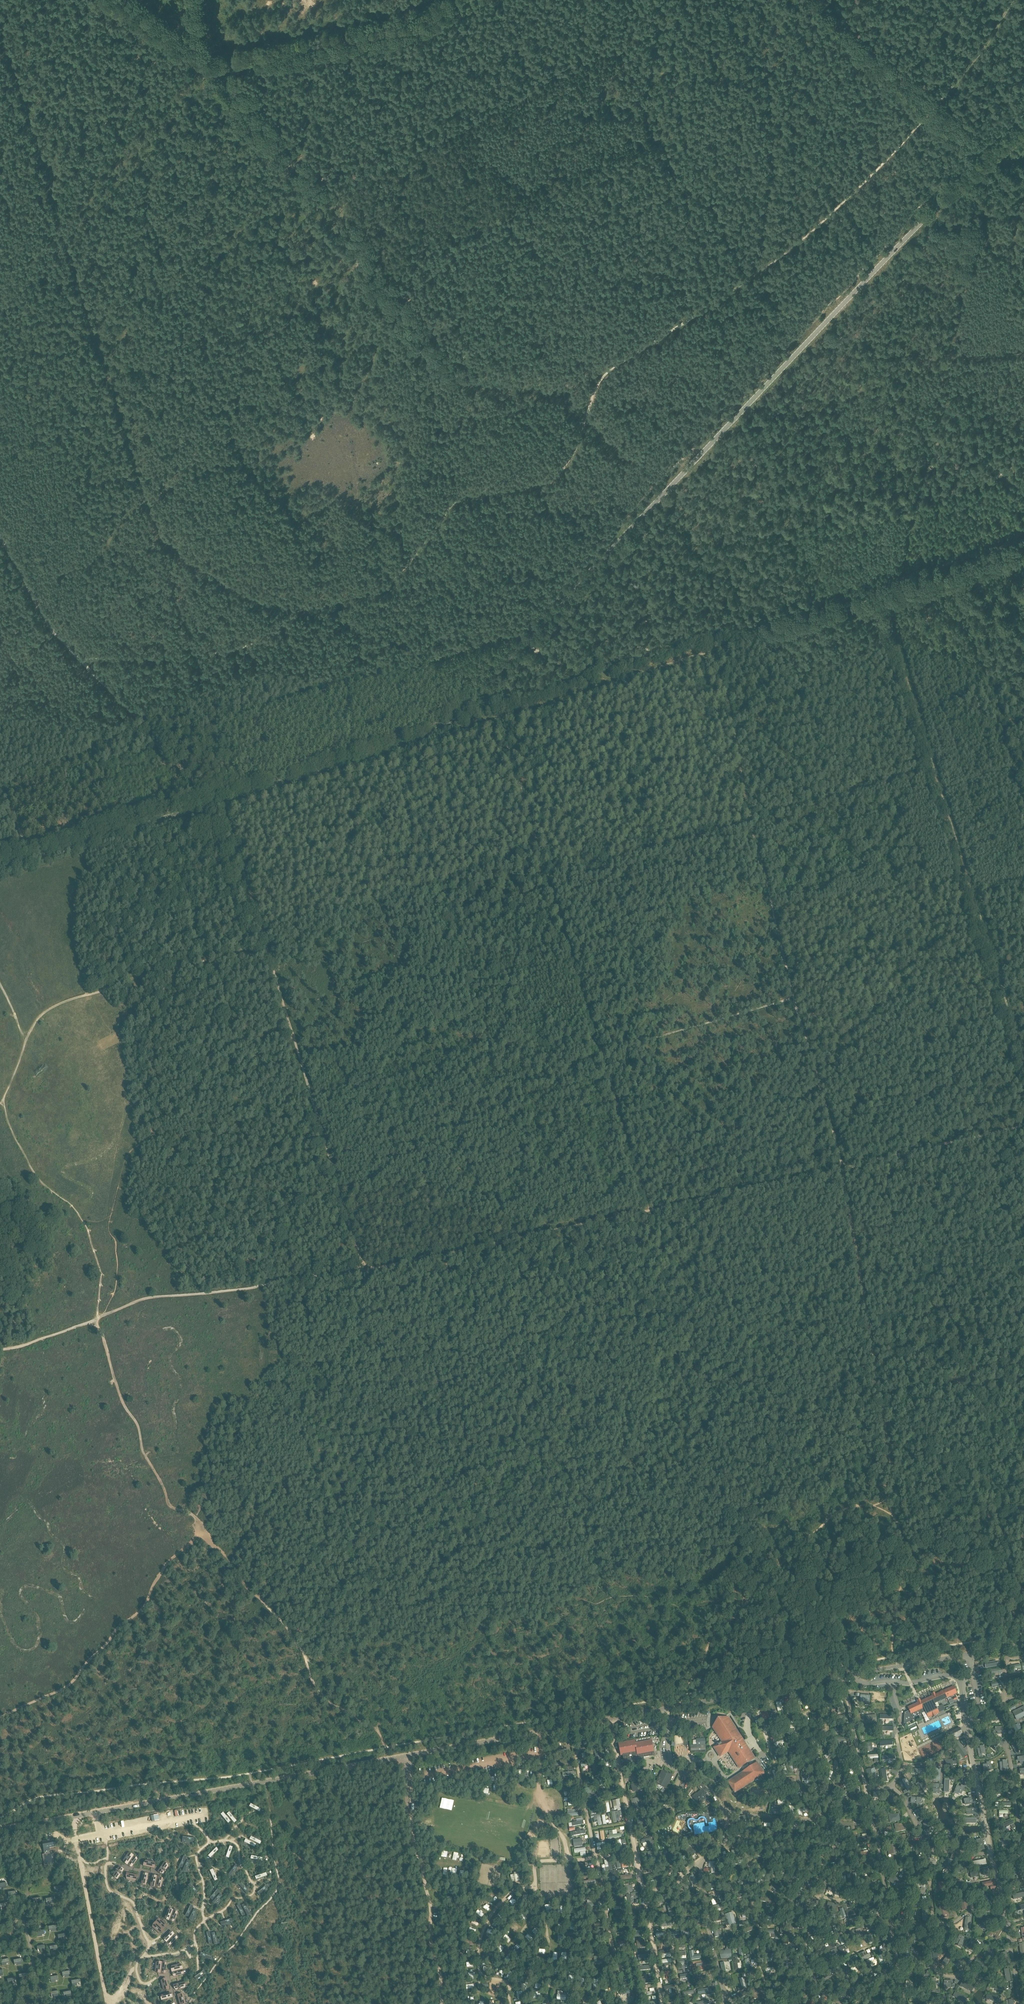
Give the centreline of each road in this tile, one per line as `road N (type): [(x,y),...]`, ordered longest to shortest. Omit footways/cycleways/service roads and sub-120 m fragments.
road 1 (tertiary): [(0,868),(439,729),(912,232),(1023,134)]
road 2 (unclassified): [(0,1831),(1023,1643)]
road 3 (track): [(426,539),(459,499),(560,471),(604,376),(736,290),(834,210),(954,84),(1011,0)]
road 4 (track): [(1023,551),(513,714),(504,732),(532,829)]
road 5 (track): [(0,537),(40,610),(79,659),(245,647),(291,615),(386,585),(426,539)]
road 6 (track): [(839,1510),(716,1359),(708,1320),(653,1221),(602,1057)]
road 7 (track): [(1023,539),(661,651),(531,619)]
road 8 (track): [(329,1155),(600,1053),(795,999)]
road 9 (track): [(364,1270),(844,1167)]
road 10 (track): [(520,627),(277,704),(215,740),(197,782)]
road 11 (track): [(532,829),(255,910),(269,955)]
road 12 (track): [(940,789),(1023,1071)]
road 13 (track): [(0,1715),(65,1685),(141,1610),(161,1570),(202,1530)]
road 14 (track): [(97,1319),(149,1298),(364,1270)]
road 15 (track): [(197,782),(163,805),(43,846),(26,845),(0,796)]
road 16 (track): [(751,821),(548,879)]
road 17 (track): [(329,1155),(269,955)]
road 18 (track): [(934,772),(750,817)]
road 19 (track): [(890,593),(889,620),(934,772)]
road 20 (track): [(1023,1125),(844,1167)]
road 21 (track): [(751,821),(795,999)]
road 22 (track): [(548,879),(600,1053)]
road 23 (track): [(795,999),(844,1167)]
road 24 (track): [(750,817),(716,649)]
road 25 (track): [(79,659),(197,782)]
road 26 (track): [(76,1839),(107,2003)]
road 27 (track): [(134,979),(49,1009),(28,1038)]
road 28 (track): [(364,1270),(329,1155)]

